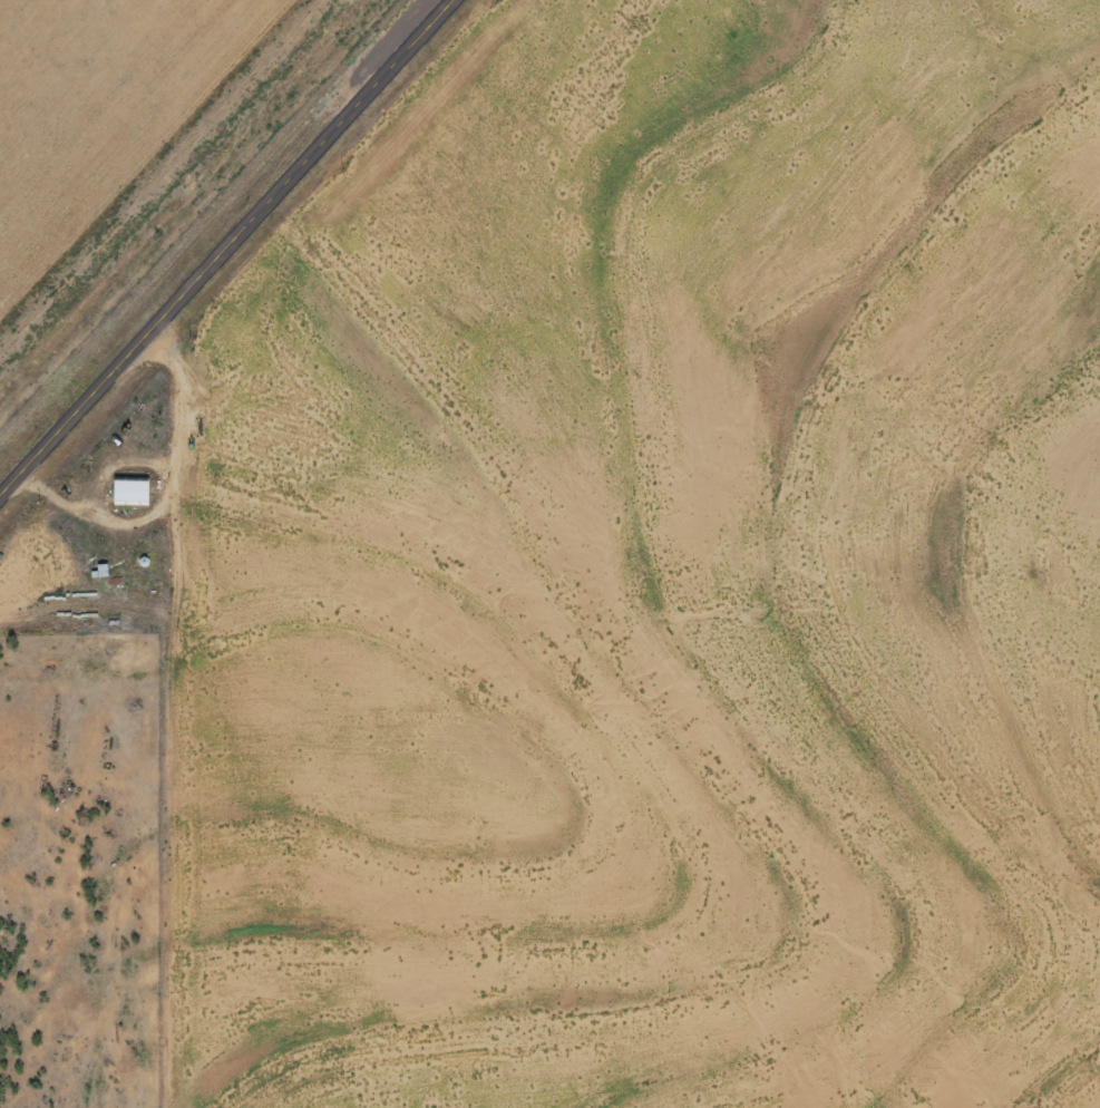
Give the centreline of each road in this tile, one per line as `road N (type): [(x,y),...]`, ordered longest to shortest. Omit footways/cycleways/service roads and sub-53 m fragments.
road 1 (residential): [(162,1107),(179,479),(96,397)]
road 2 (secondary): [(0,502),(457,0)]

